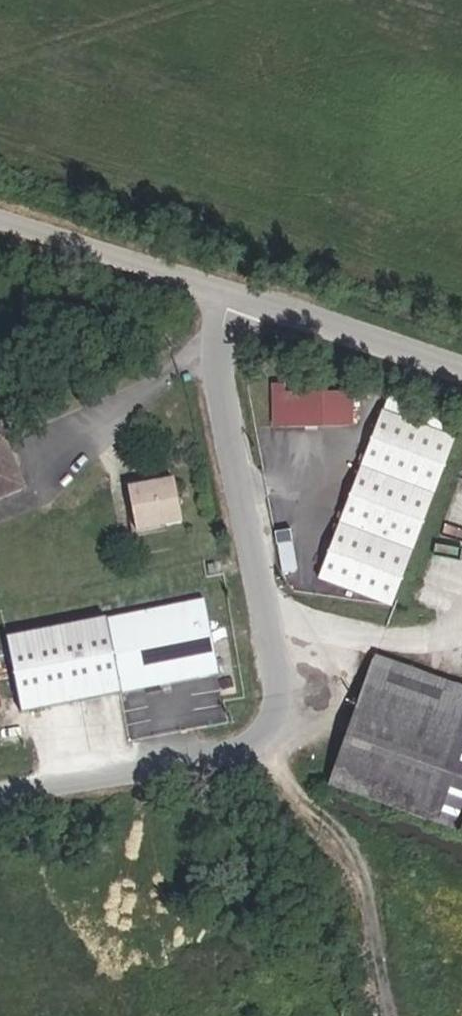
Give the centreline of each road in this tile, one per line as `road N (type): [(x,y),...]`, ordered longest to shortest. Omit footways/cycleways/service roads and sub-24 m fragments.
road 1 (unclassified): [(234,286),(218,343),(221,381),(276,654),(275,720),(257,742),(229,753),(0,795)]
road 2 (tertiary): [(234,286),(0,206)]
road 3 (tertiary): [(461,364),(234,286)]

